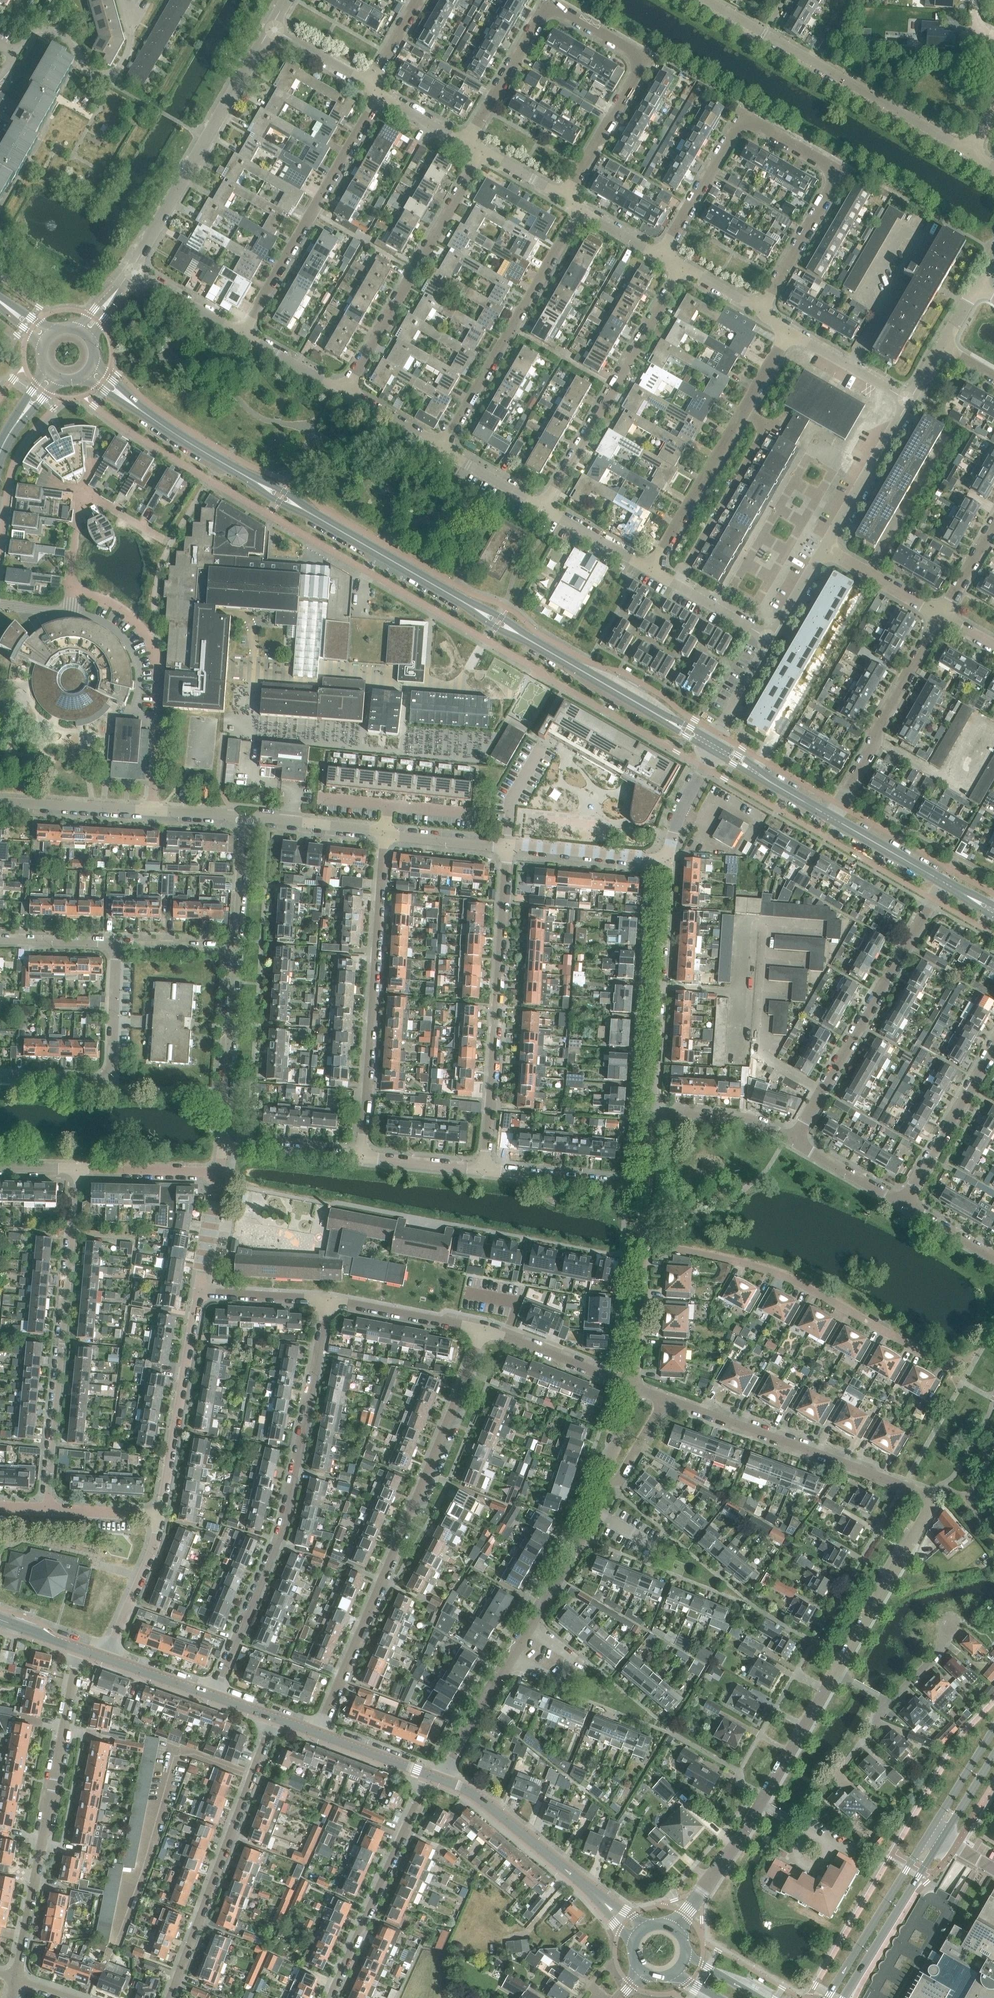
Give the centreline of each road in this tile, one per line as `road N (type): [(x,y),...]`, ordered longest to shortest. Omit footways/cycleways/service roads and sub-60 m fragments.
road 1 (tertiary): [(713,746),(180,436),(90,371)]
road 2 (residential): [(837,1674),(932,1497),(666,1398)]
road 3 (residential): [(317,1733),(483,1329)]
road 4 (residential): [(212,1697),(275,1537),(328,1301)]
road 5 (residential): [(49,1508),(79,1169)]
road 6 (residential): [(442,1780),(584,1538),(603,1482)]
road 7 (residential): [(948,1372),(770,1268),(643,1242)]
road 8 (residential): [(16,1978),(78,1649)]
road 9 (residential): [(364,1156),(384,832)]
road 10 (residential): [(486,1168),(508,845)]
road 11 (residential): [(971,152),(706,0)]
road 12 (residential): [(170,1997),(272,1717)]
road 13 (residential): [(796,1133),(945,883)]
road 14 (residential): [(544,508),(677,264)]
road 15 (residential): [(243,333),(382,93)]
road 16 (residential): [(131,268),(271,29)]
road 17 (residential): [(444,446),(579,207)]
road 18 (residential): [(346,390),(477,149)]
road 19 (residential): [(760,312),(838,171),(742,116)]
road 20 (residential): [(564,199),(641,56),(545,4)]
road 21 (residential): [(153,811),(159,676),(151,644),(121,609),(73,589)]
road 22 (residential): [(651,1110),(664,859)]
road 23 (secondary): [(637,1933),(475,1795),(442,1780)]
road 24 (residential): [(428,1775),(329,1997)]
road 25 (residential): [(0,1074),(107,1076),(115,942)]
road 26 (residential): [(833,817),(942,614)]
road 27 (residential): [(161,1515),(198,1292)]
road 28 (residential): [(678,587),(771,423),(746,409)]
road 29 (residential): [(13,54),(33,31),(46,28),(75,46),(89,74),(111,75),(128,51),(121,0)]
road 30 (residential): [(224,1142),(236,945)]
road 31 (secondary): [(933,1832),(827,1997)]
road 32 (residential): [(73,589),(80,500),(88,496),(170,544)]
road 33 (residential): [(652,572),(746,409)]
road 34 (secondary): [(844,1997),(943,1838)]
road 35 (residential): [(904,1201),(993,1050)]
road 36 (residential): [(824,546),(913,401)]
road 37 (residential): [(660,255),(742,116)]
road 38 (residential): [(646,1184),(486,1168)]
road 39 (residential): [(632,1386),(483,1329)]
road 40 (residential): [(464,141),(545,4)]
road 41 (residential): [(483,1329),(328,1301)]
road 42 (residential): [(508,845),(664,859)]
road 43 (residential): [(106,1659),(161,1515)]
road 44 (residential): [(0,800),(153,811)]
road 45 (residential): [(760,1804),(837,1674)]
road 46 (residential): [(674,1926),(760,1804)]
road 47 (residential): [(796,1133),(754,1119),(651,1110)]
road 48 (residential): [(632,1386),(643,1242)]
road 49 (residential): [(242,817),(384,832)]
road 50 (residential): [(913,401),(790,330)]
road 51 (residential): [(364,1156),(224,1142)]
road 52 (tertiary): [(833,817),(713,746)]
road 53 (residential): [(218,1174),(79,1169)]
road 54 (residential): [(824,546),(942,614)]
road 55 (residential): [(328,1301),(198,1292)]
road 56 (tertiary): [(945,883),(833,817)]
road 57 (residential): [(131,268),(243,333)]
road 58 (residential): [(236,945),(242,817)]
road 59 (residential): [(904,1201),(796,1133)]
road 60 (residential): [(544,508),(652,572)]
road 61 (residential): [(384,832),(508,845)]
road 62 (residential): [(664,859),(713,746)]
road 63 (residential): [(486,1168),(364,1156)]
road 64 (residential): [(236,945),(115,942)]
road 65 (residential): [(713,746),(770,641)]

